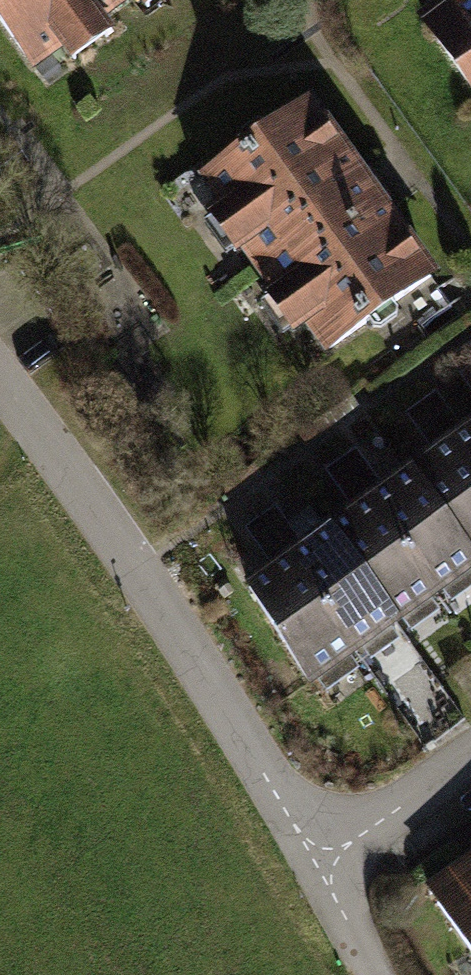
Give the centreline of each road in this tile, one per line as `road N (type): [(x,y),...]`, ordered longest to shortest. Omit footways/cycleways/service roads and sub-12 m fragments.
road 1 (residential): [(0,373),(189,630),(332,858)]
road 2 (residential): [(470,756),(332,858)]
road 3 (unclassified): [(391,974),(332,858)]

